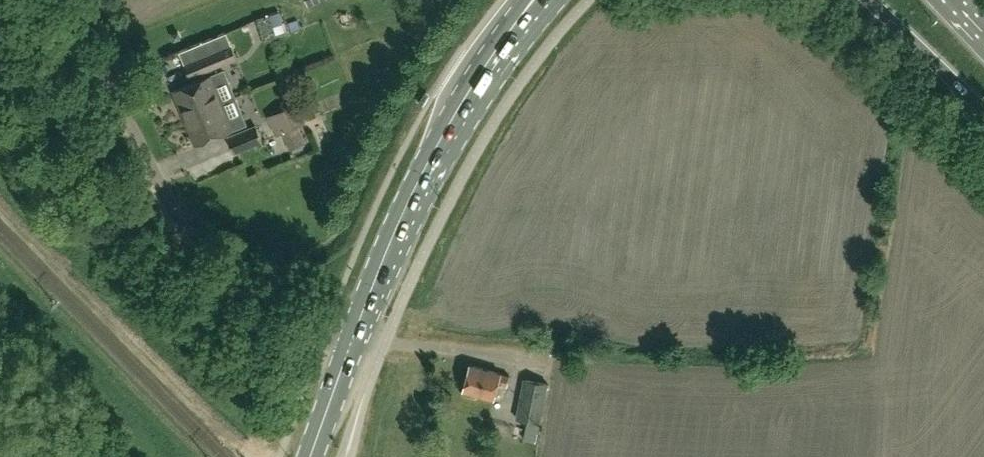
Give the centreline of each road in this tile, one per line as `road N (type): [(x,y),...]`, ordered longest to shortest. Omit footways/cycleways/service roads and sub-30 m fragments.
road 1 (unclassified): [(350,347),(244,306),(203,266),(61,0)]
road 2 (primary): [(535,0),(436,148),(356,331)]
road 3 (primary): [(870,0),(983,110)]

